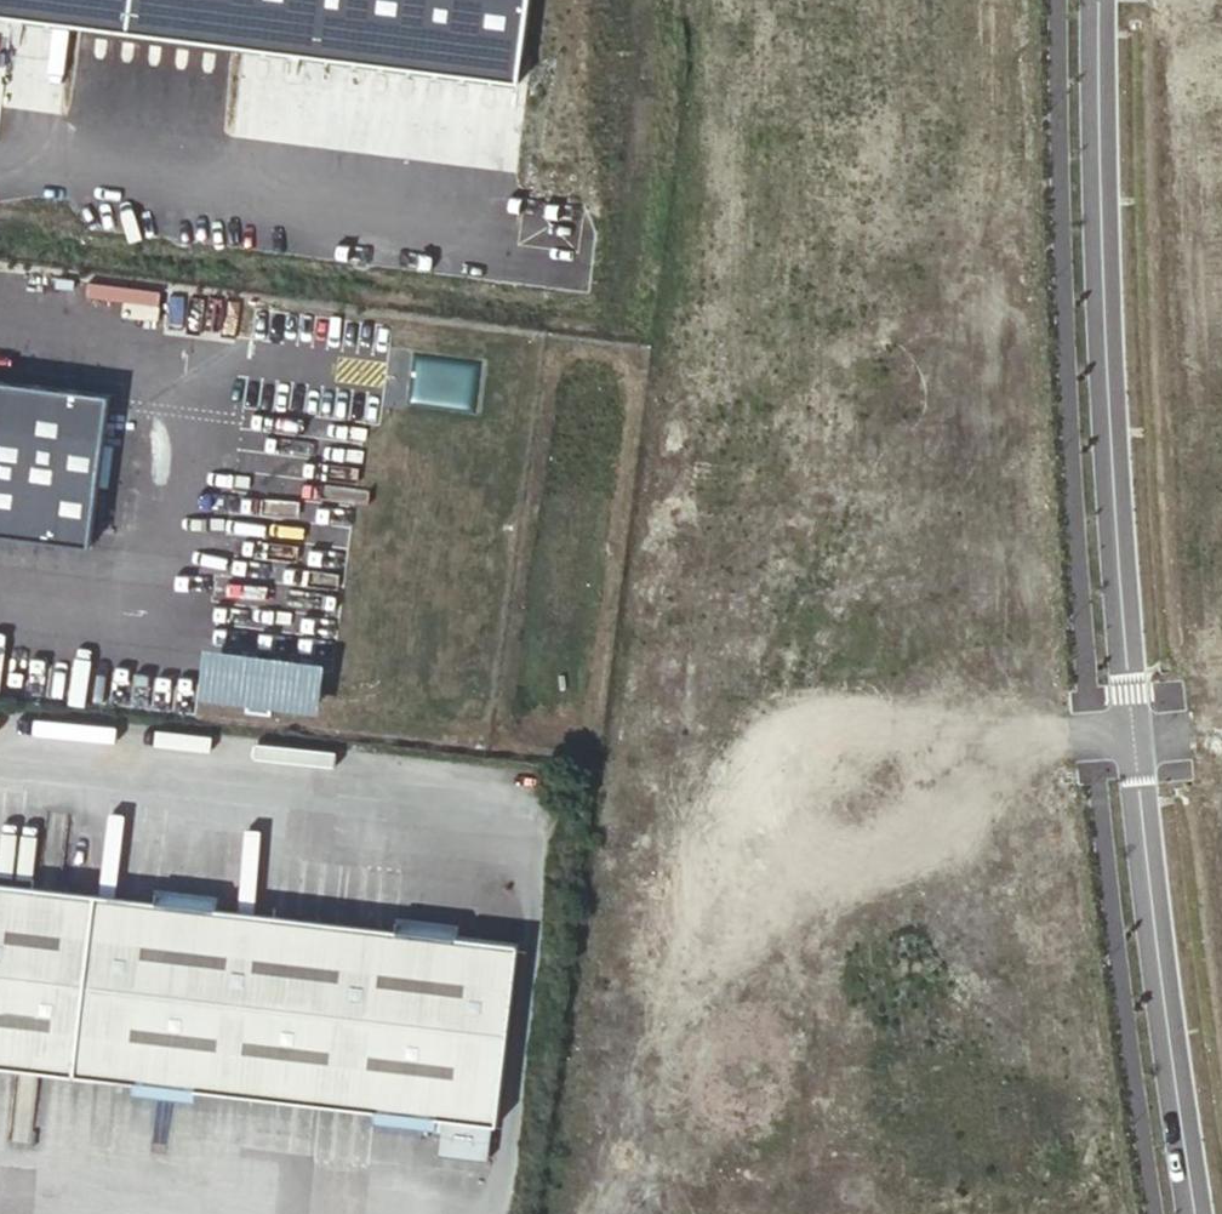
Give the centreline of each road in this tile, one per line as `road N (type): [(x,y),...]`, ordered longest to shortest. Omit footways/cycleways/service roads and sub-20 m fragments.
road 1 (residential): [(1133,735),(1112,466),(1100,0)]
road 2 (residential): [(1196,1213),(1133,735)]

